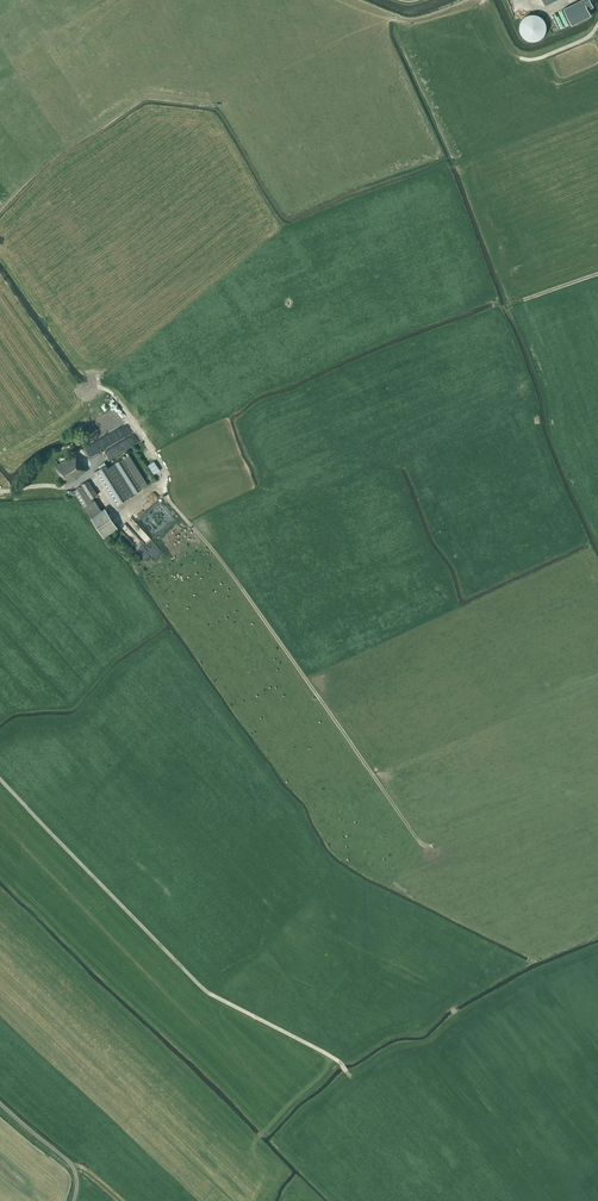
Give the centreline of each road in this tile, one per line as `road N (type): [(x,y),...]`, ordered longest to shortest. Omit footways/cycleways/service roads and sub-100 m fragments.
road 1 (track): [(0,779),(208,993),(346,1072)]
road 2 (track): [(157,486),(205,538),(418,840),(431,847)]
road 3 (track): [(115,514),(164,475),(119,401),(103,390)]

